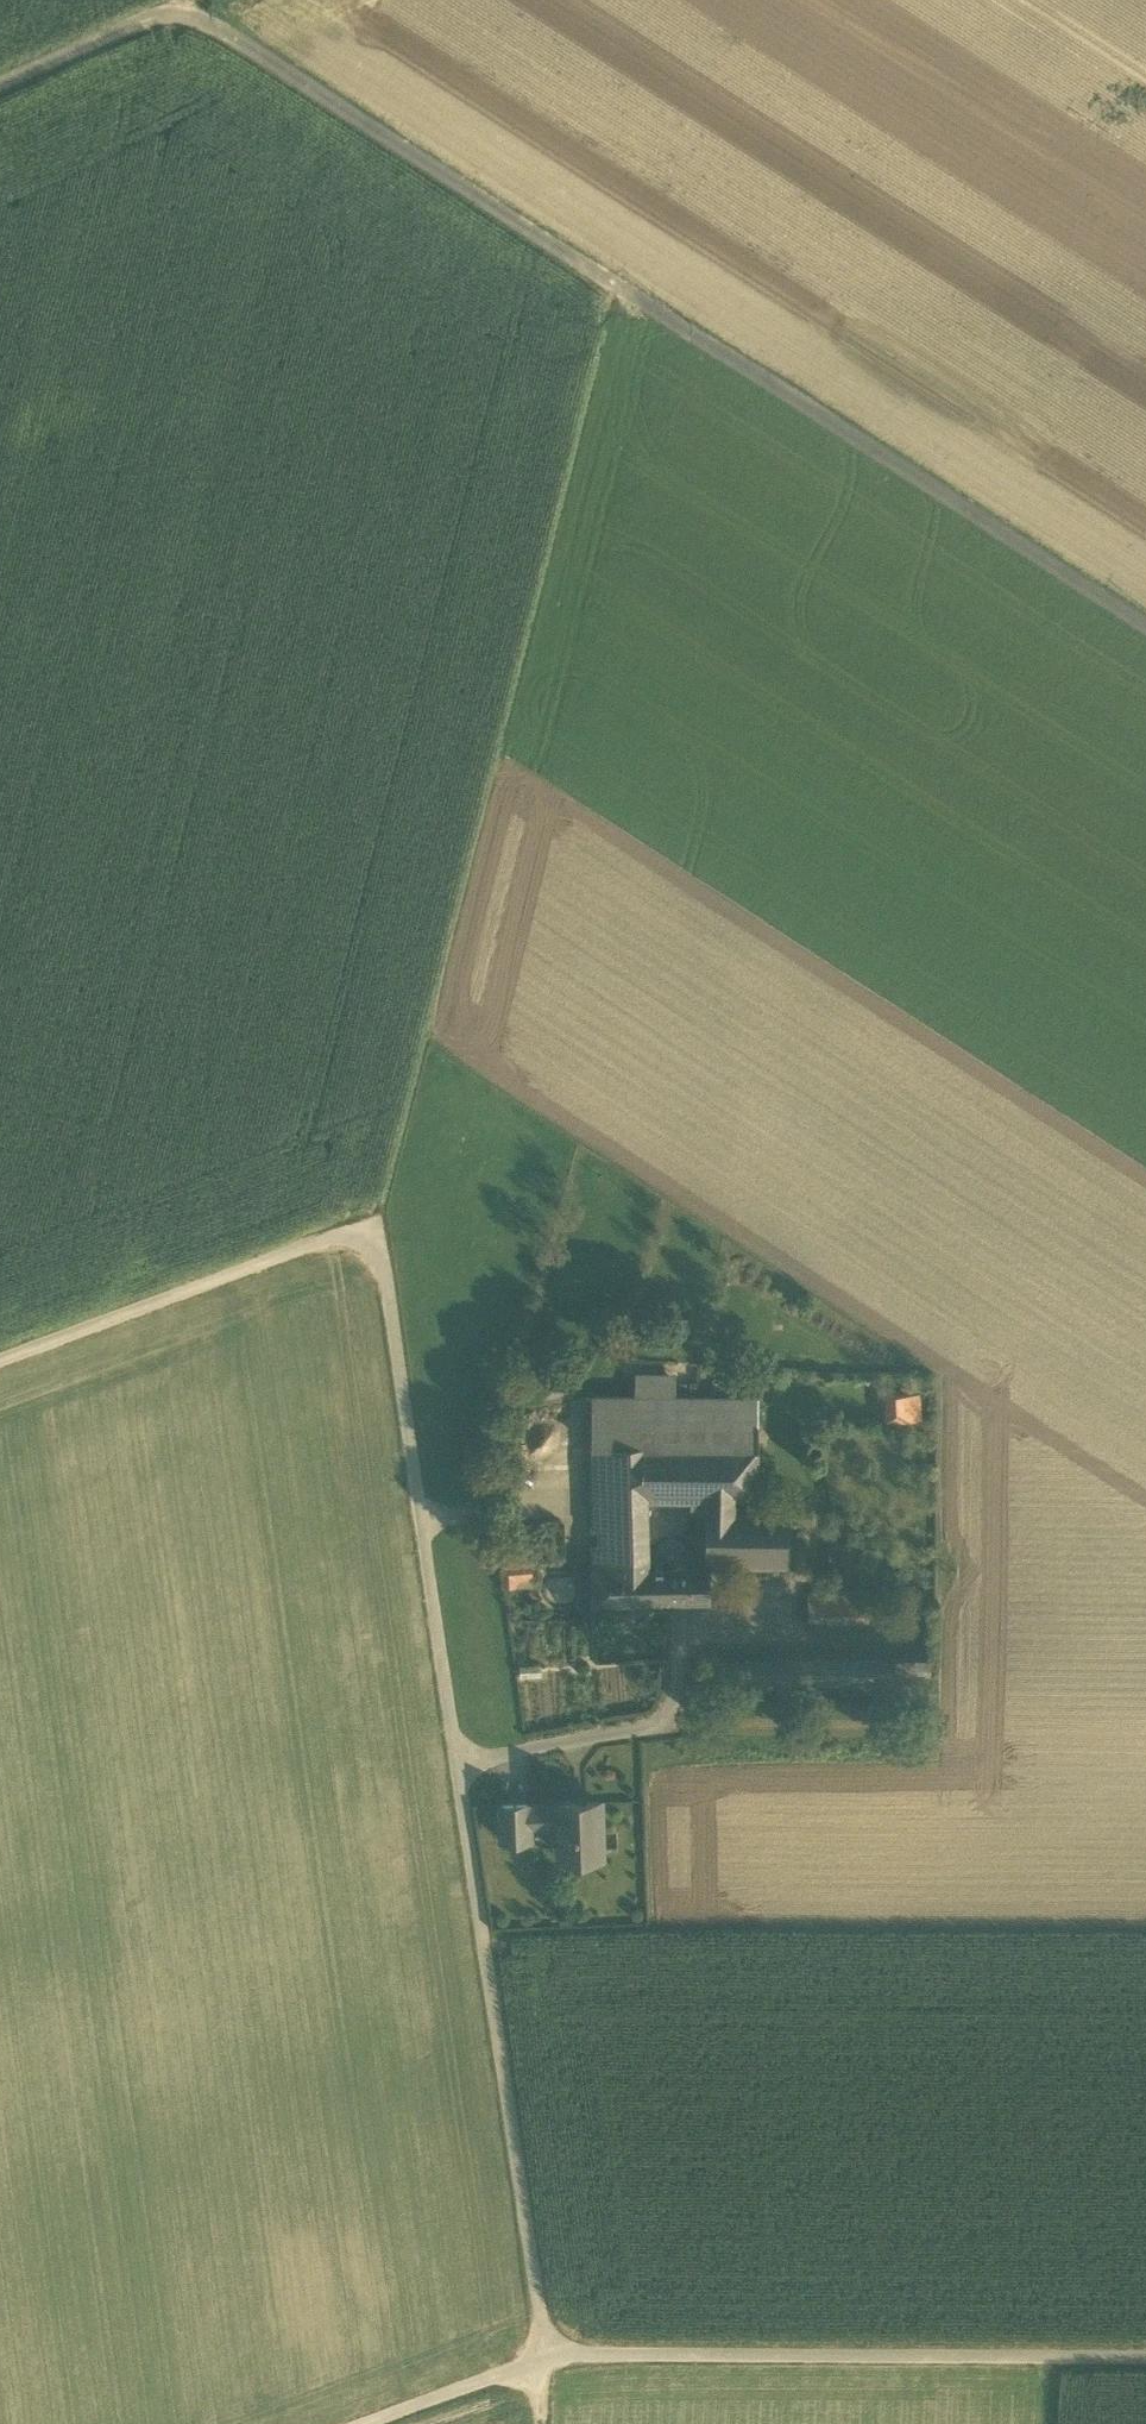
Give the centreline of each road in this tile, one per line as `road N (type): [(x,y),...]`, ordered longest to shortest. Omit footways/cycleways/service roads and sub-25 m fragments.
road 1 (unclassified): [(546,2355),(375,1223),(0,1362)]
road 2 (unclassified): [(0,82),(179,1),(1145,624)]
road 3 (track): [(1145,2356),(546,2355),(359,2423)]

